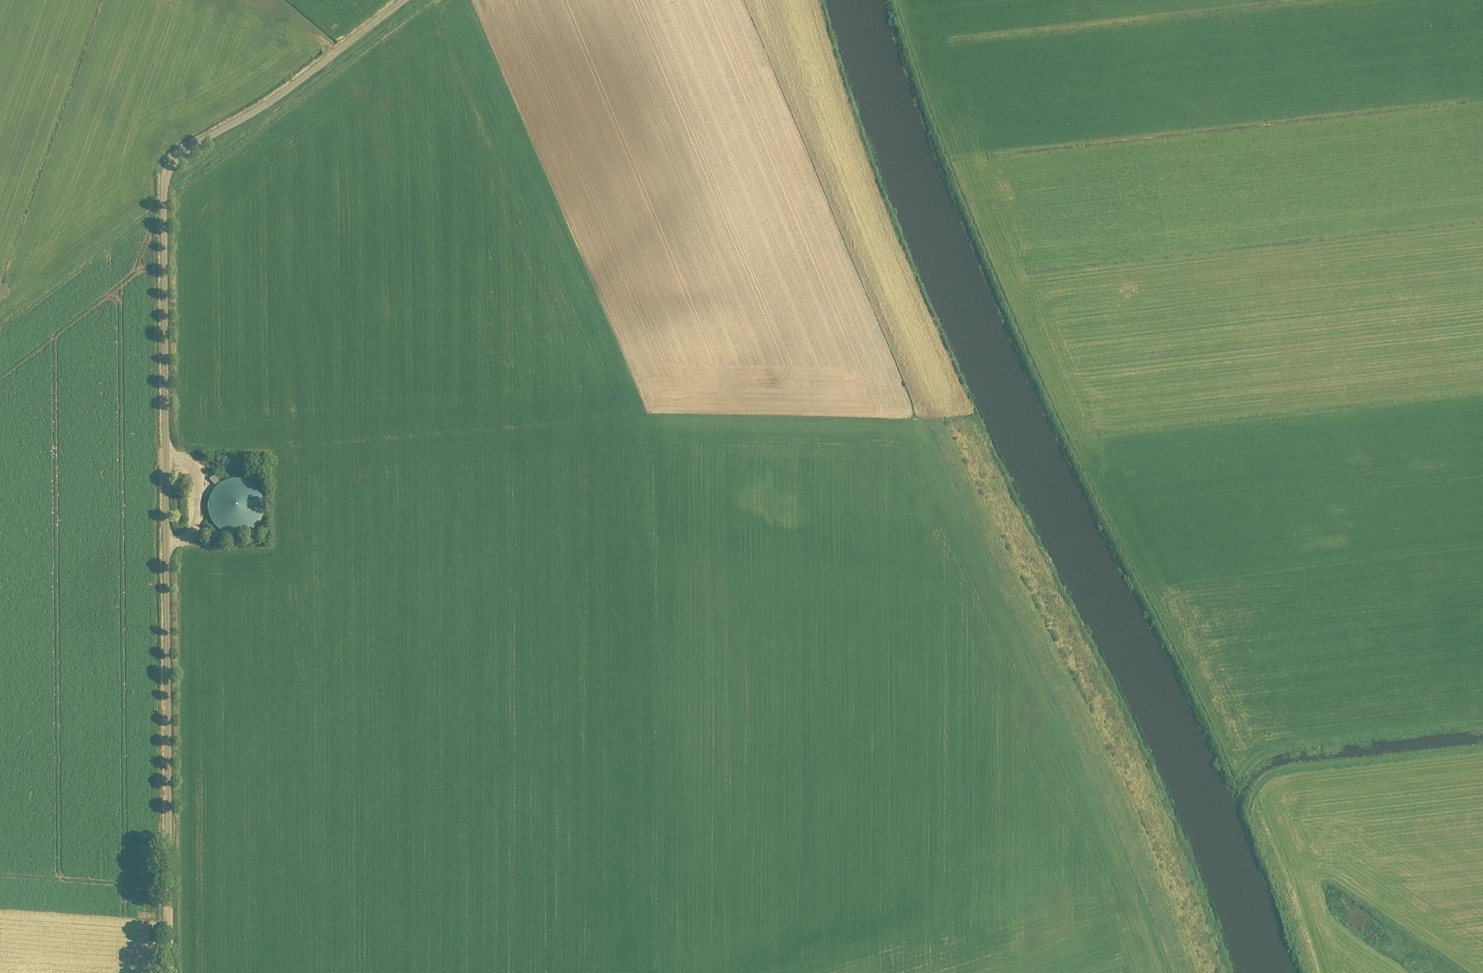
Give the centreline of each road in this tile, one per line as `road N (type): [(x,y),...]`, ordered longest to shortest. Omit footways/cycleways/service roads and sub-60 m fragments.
road 1 (unclassified): [(169,972),(166,172),(178,155),(271,102),(403,0)]

